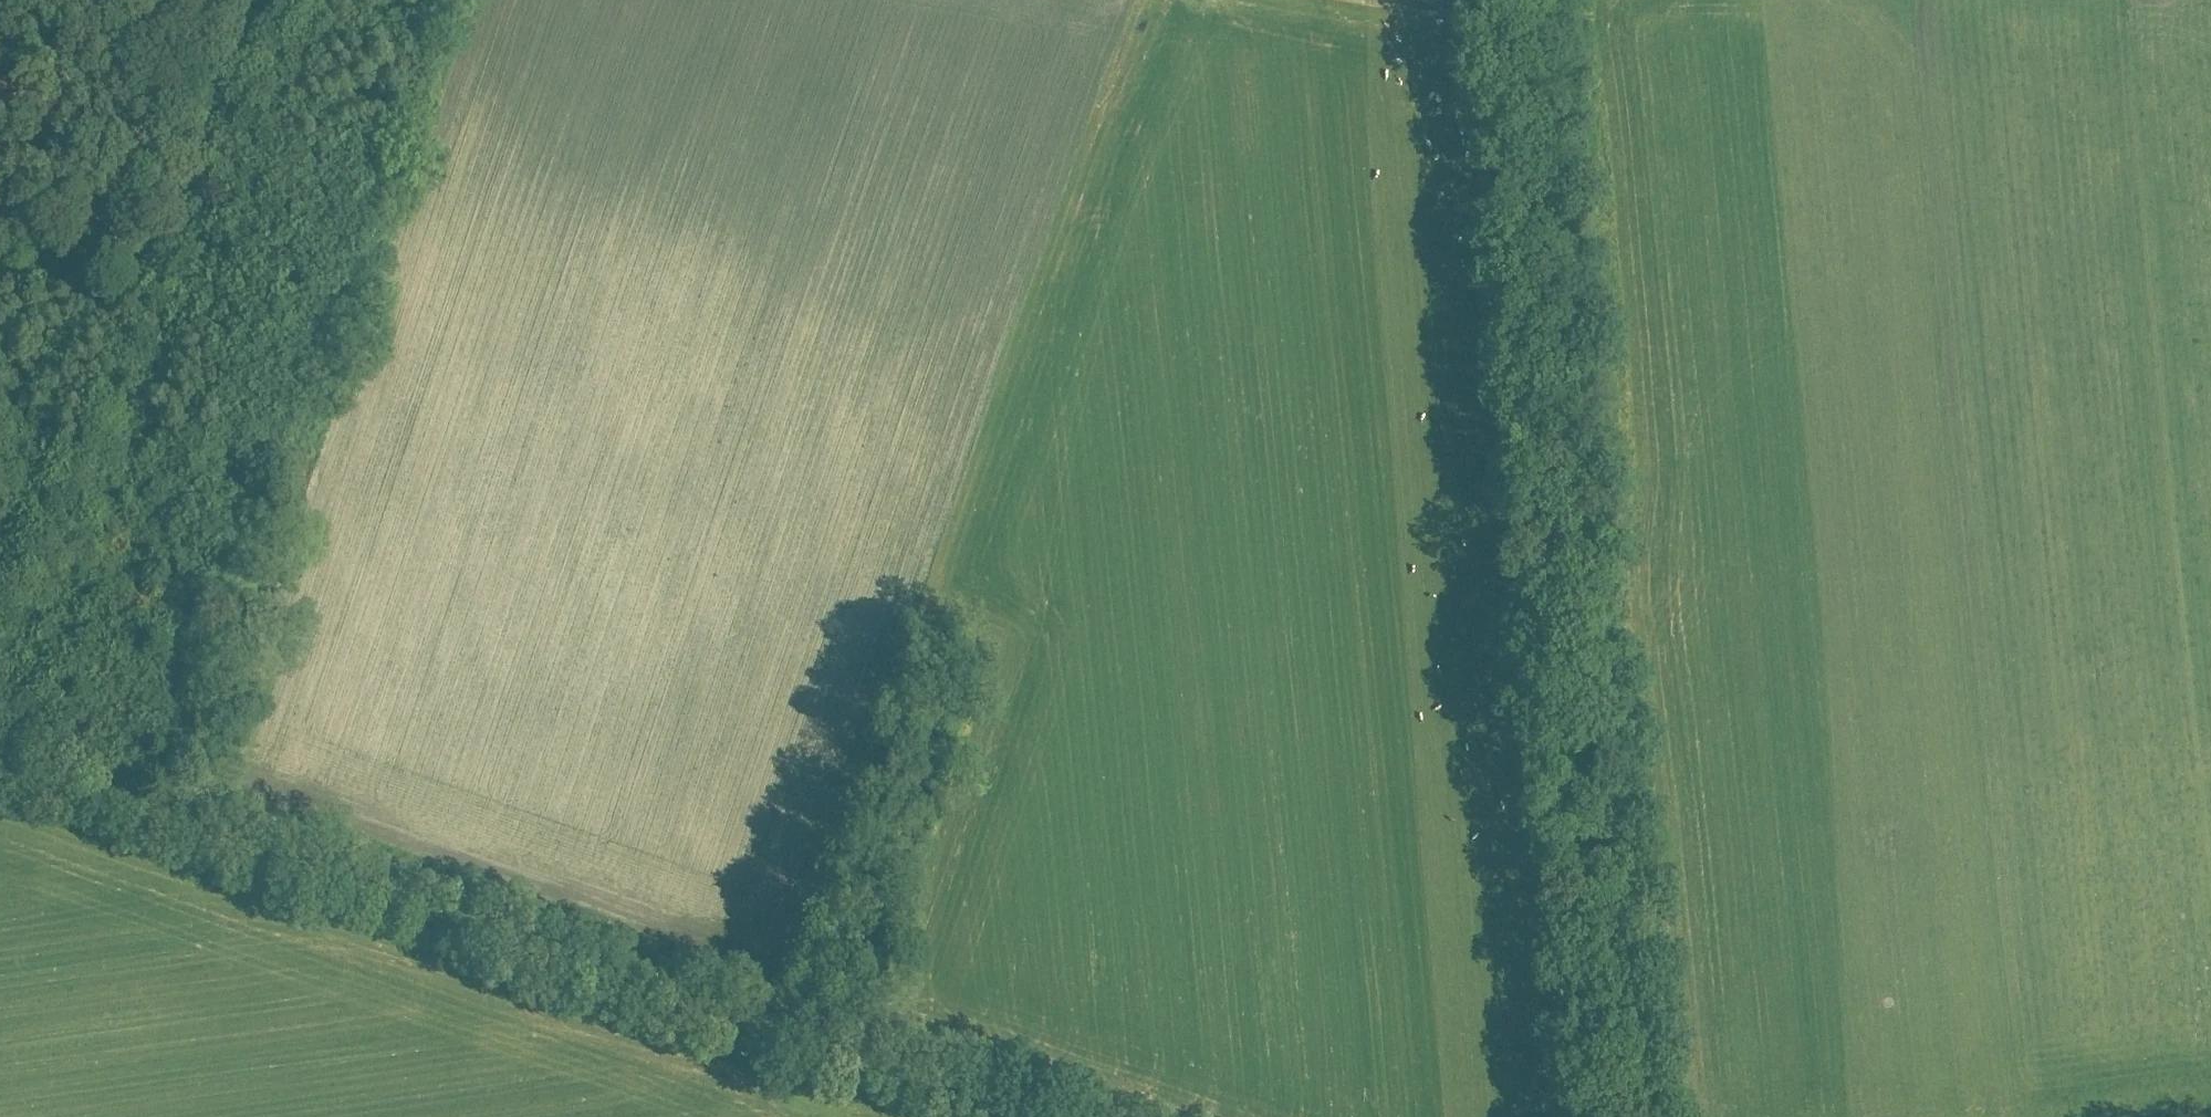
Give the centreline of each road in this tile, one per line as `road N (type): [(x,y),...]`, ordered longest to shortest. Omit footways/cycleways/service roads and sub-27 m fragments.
road 1 (track): [(1068,1116),(0,748)]
road 2 (unclassified): [(1608,1116),(1497,0)]

